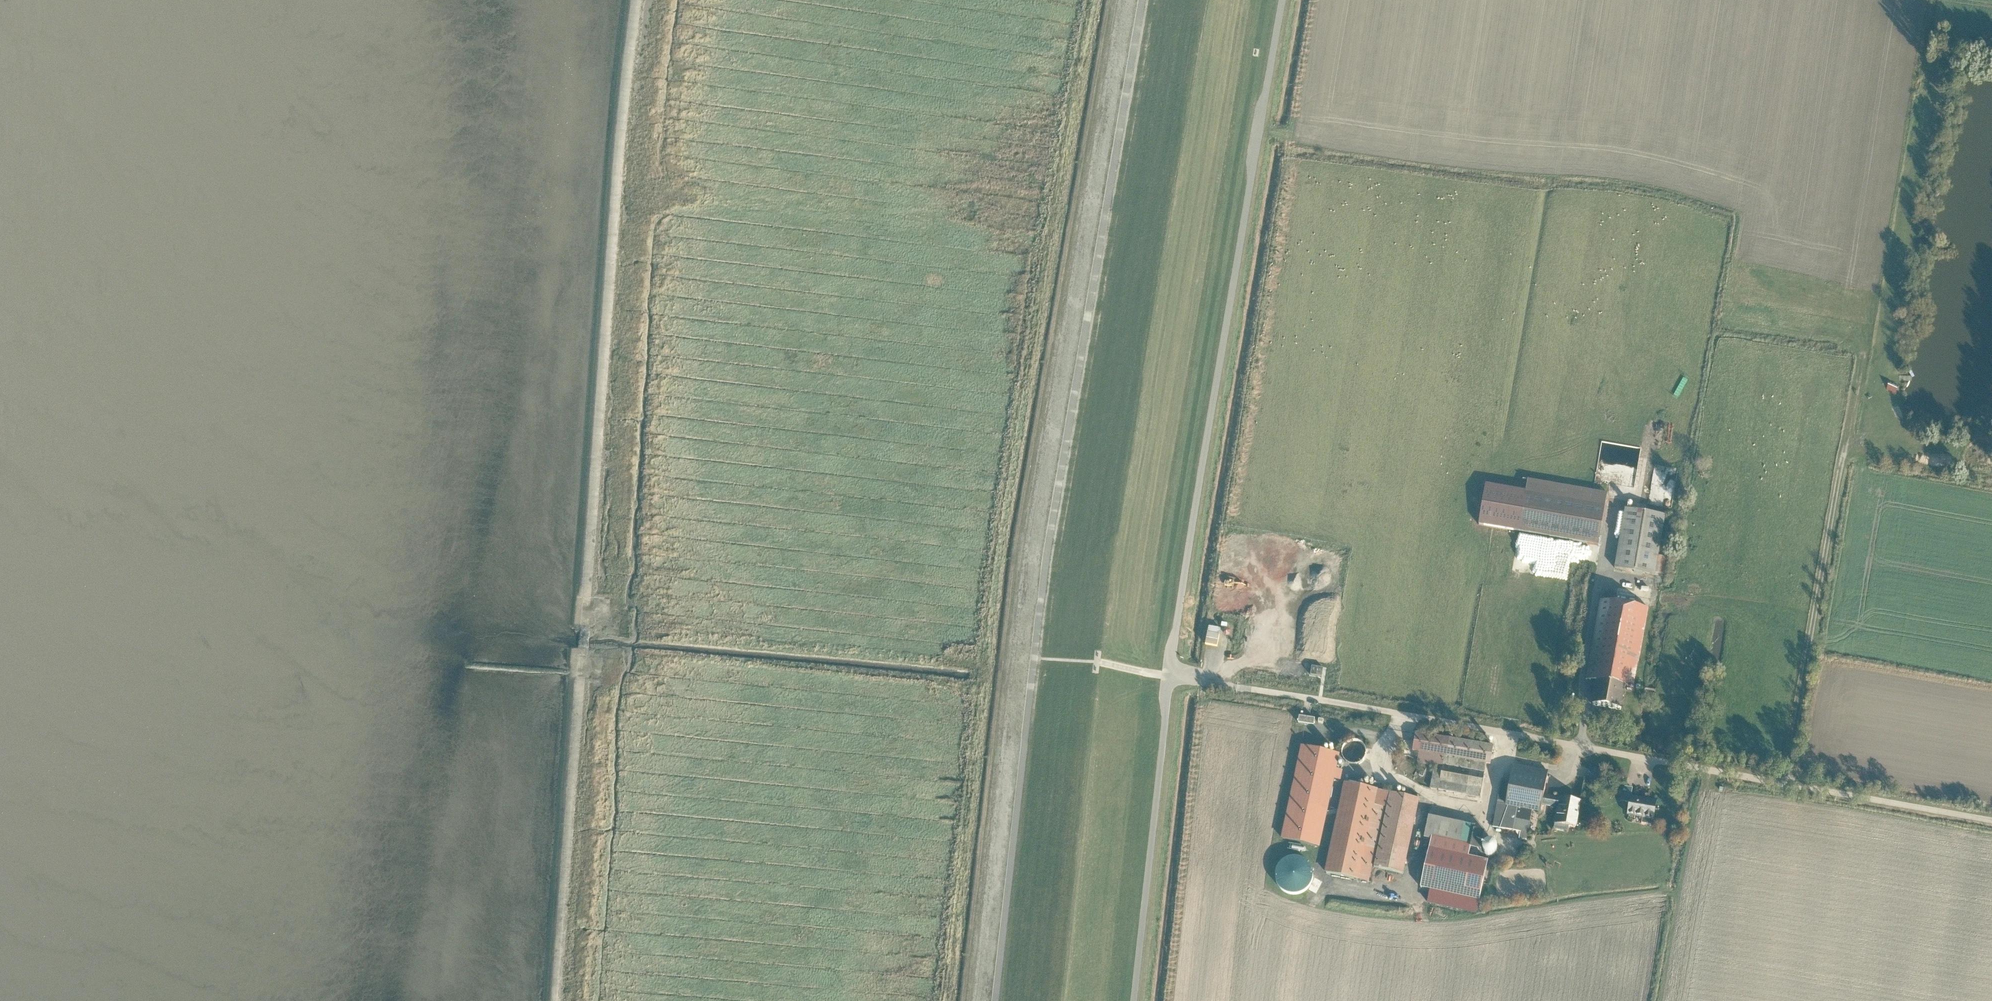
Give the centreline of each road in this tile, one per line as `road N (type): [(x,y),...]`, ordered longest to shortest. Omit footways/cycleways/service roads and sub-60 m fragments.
road 1 (track): [(1144,0),(1051,535),(997,1000)]
road 2 (unclassified): [(1991,821),(1173,675)]
road 3 (track): [(1173,675),(1285,0)]
road 4 (track): [(1786,783),(1848,444)]
road 5 (track): [(1137,1000),(1173,675)]

